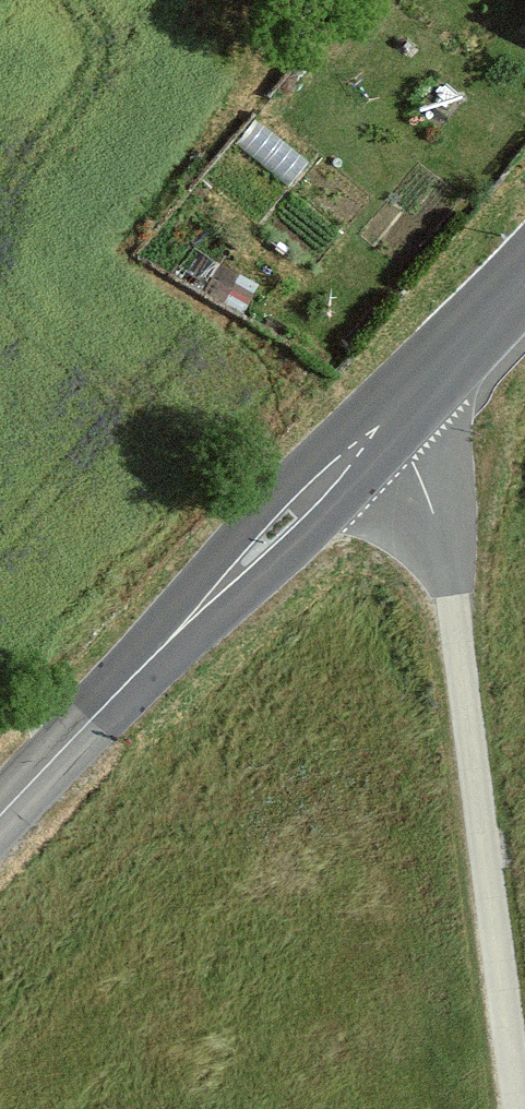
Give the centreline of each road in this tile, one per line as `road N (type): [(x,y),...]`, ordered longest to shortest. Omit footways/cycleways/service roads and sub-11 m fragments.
road 1 (secondary): [(0,809),(524,262)]
road 2 (track): [(420,375),(513,1108)]

